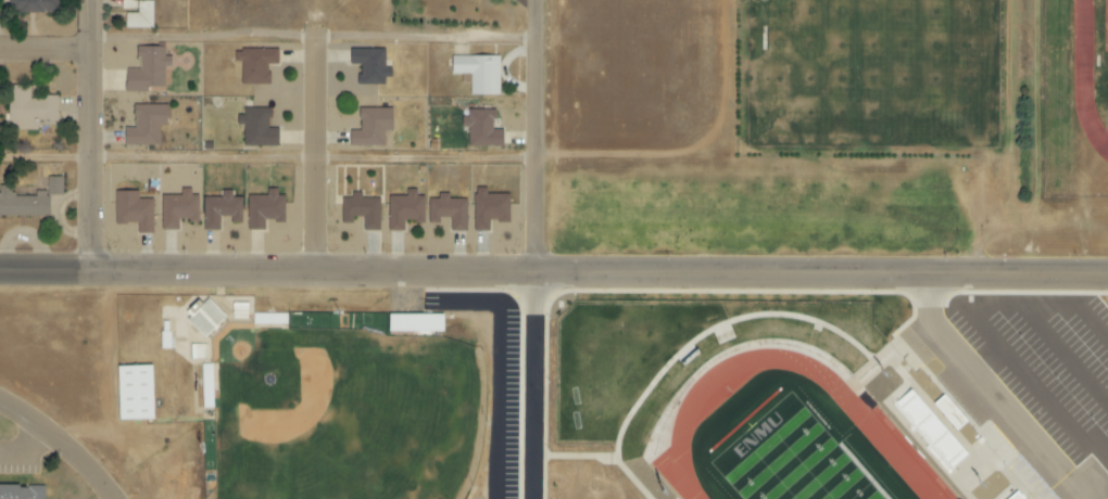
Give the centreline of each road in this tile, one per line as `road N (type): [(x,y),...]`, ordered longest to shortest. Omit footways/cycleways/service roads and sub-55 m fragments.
road 1 (tertiary): [(1107,276),(0,272)]
road 2 (residential): [(541,274),(542,0)]
road 3 (residential): [(100,272),(95,0)]
road 4 (residential): [(322,271),(317,38)]
road 5 (residential): [(121,498),(73,445),(0,395)]

